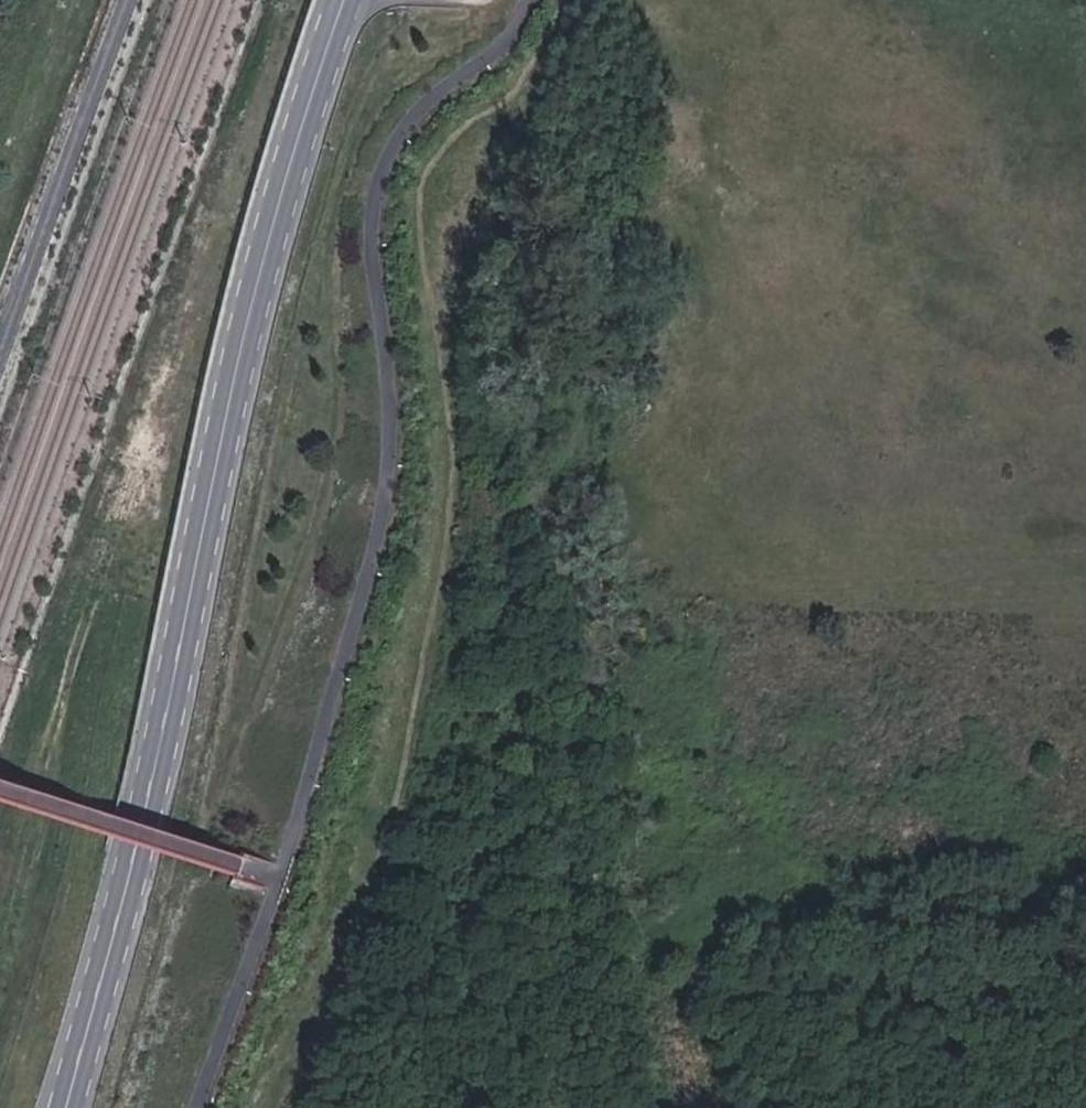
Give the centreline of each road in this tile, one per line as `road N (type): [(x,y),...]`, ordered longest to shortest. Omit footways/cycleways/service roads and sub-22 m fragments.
road 1 (tertiary): [(66,1107),(136,850),(248,317),(344,0)]

